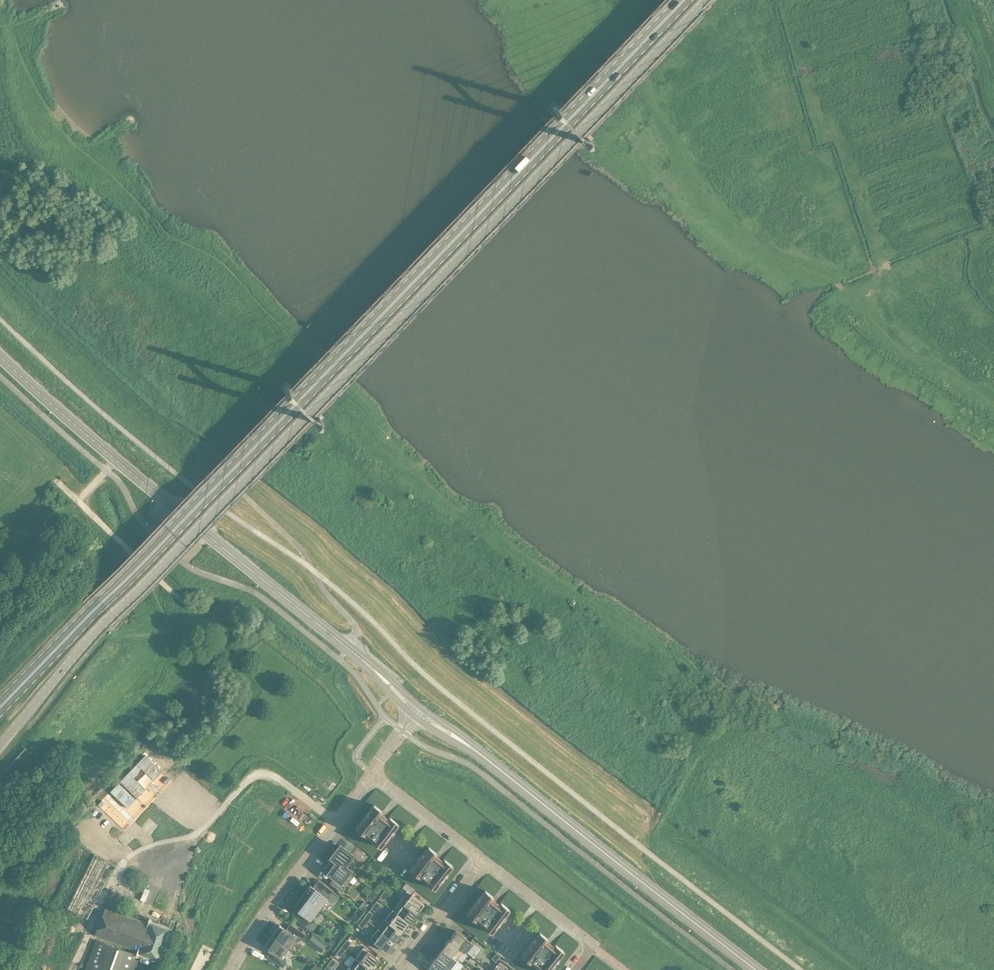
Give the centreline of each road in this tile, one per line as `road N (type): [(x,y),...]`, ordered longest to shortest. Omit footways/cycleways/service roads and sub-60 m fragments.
road 1 (unclassified): [(0,746),(90,638),(703,0)]
road 2 (primary): [(0,708),(680,0)]
road 3 (secondary): [(419,714),(0,355)]
road 4 (secondary): [(759,969),(419,714)]
road 5 (residential): [(371,776),(231,969)]
road 6 (residential): [(575,969),(592,947),(485,863)]
road 7 (residential): [(485,863),(371,776)]
road 8 (residential): [(401,969),(485,863)]

